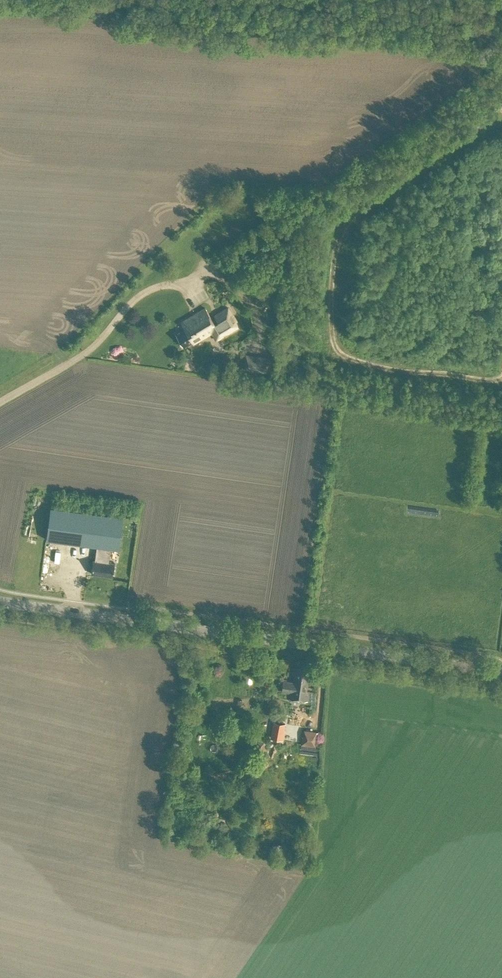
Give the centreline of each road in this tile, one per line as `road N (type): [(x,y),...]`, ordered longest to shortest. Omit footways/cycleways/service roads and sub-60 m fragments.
road 1 (tertiary): [(501,671),(0,601)]

